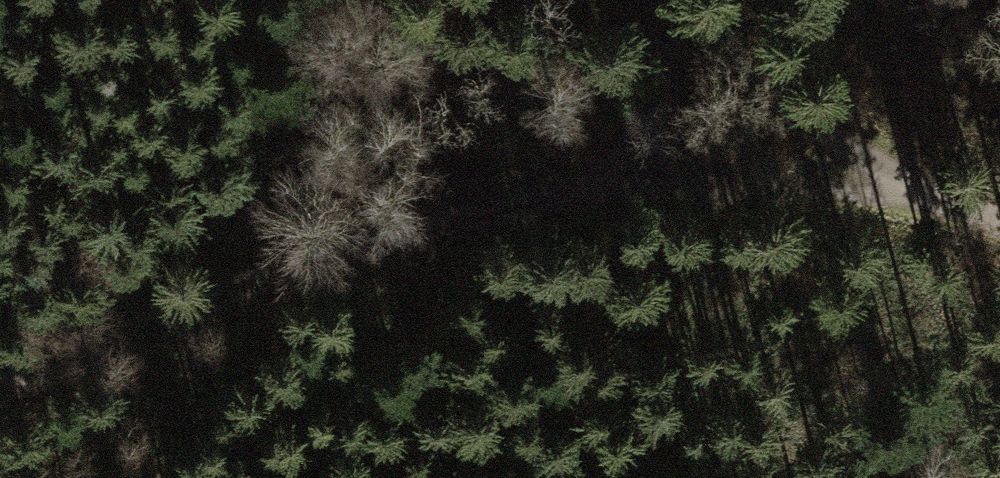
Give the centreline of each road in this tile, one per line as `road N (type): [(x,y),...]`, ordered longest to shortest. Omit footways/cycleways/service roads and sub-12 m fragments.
road 1 (track): [(917,192),(583,184),(353,238)]
road 2 (track): [(0,389),(353,238)]
road 3 (track): [(917,192),(816,123),(674,0)]
road 4 (track): [(583,184),(661,94),(662,0)]

